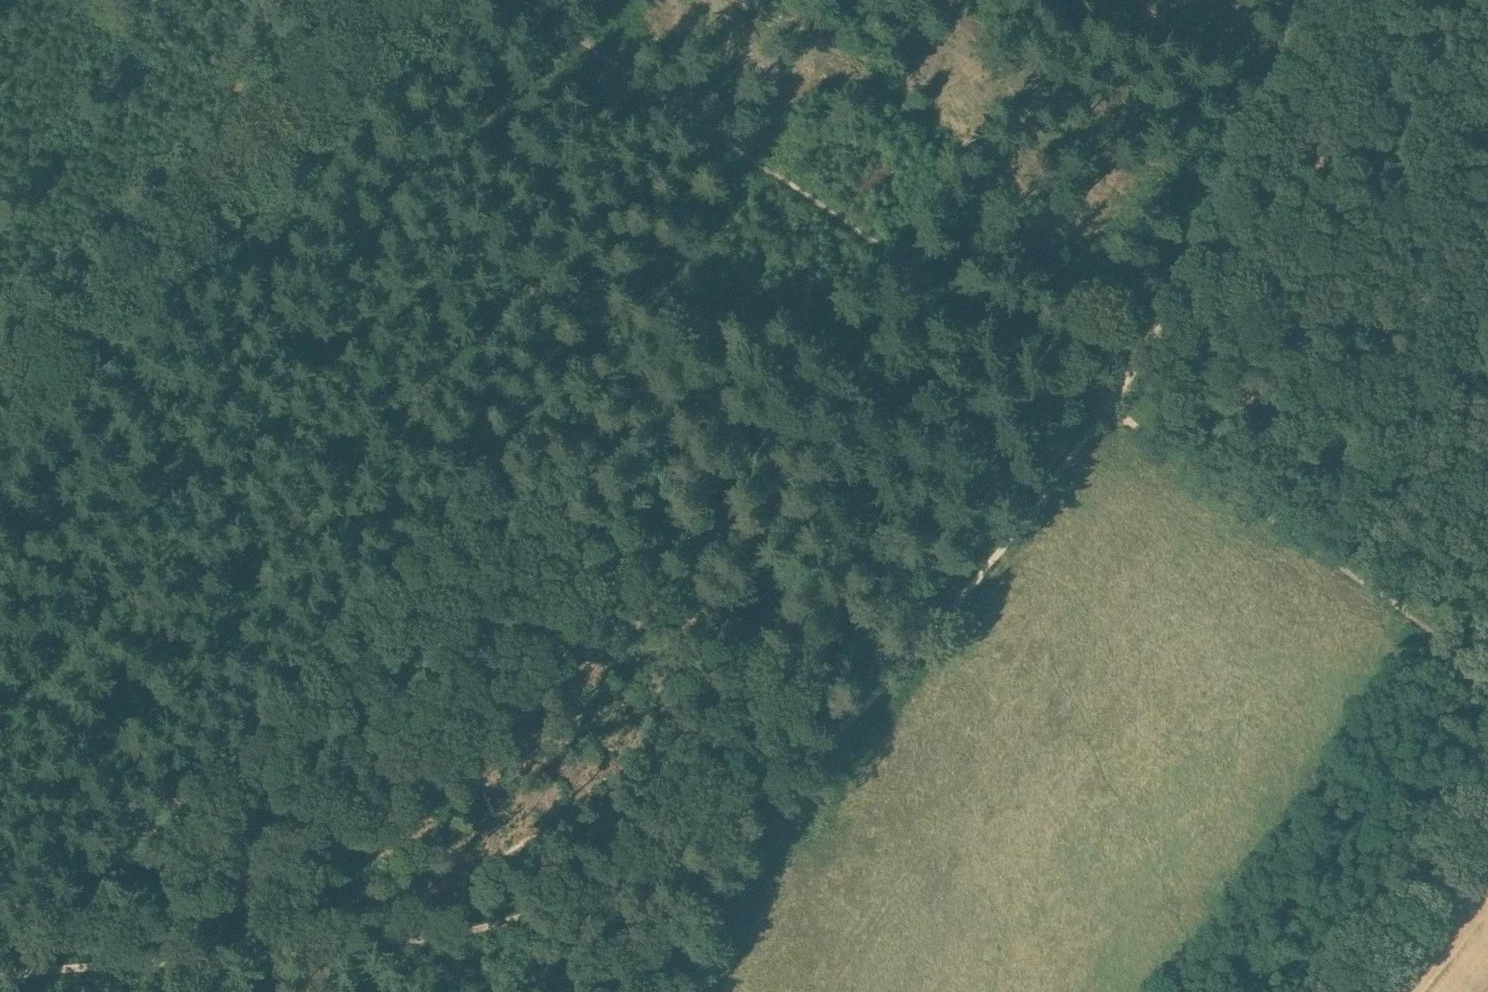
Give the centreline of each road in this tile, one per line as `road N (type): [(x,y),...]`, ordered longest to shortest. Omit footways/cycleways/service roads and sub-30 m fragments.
road 1 (track): [(0,986),(483,917),(624,857),(837,728)]
road 2 (track): [(0,409),(414,0)]
road 3 (track): [(1320,0),(1113,401)]
road 4 (track): [(837,728),(986,572)]
road 5 (track): [(1113,401),(986,572)]

